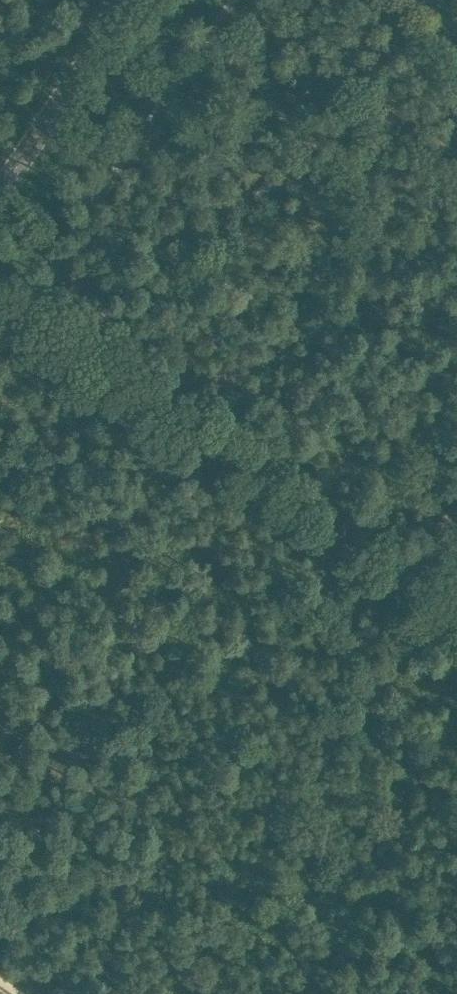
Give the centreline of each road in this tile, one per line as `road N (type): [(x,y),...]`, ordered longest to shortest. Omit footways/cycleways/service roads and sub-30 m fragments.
road 1 (track): [(456,567),(161,993)]
road 2 (secondary): [(0,175),(117,0)]

